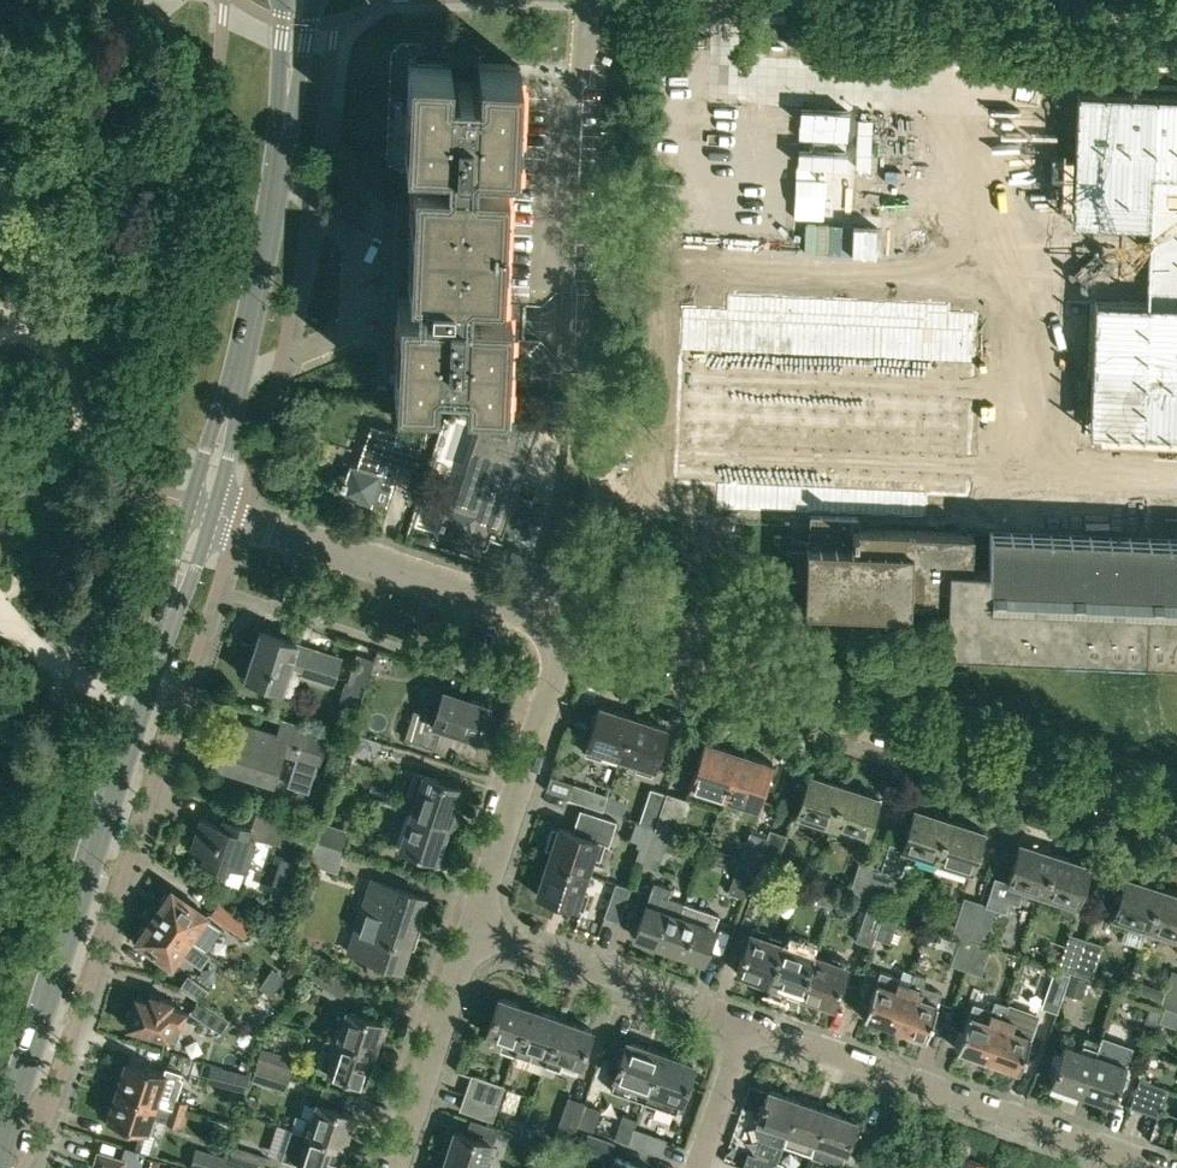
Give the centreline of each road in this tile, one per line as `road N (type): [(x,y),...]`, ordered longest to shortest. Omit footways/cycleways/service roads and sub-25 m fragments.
road 1 (tertiary): [(1,1167),(201,505)]
road 2 (residential): [(1176,827),(568,624)]
road 3 (tertiary): [(201,505),(259,277),(297,0)]
road 4 (residential): [(1173,1167),(752,1020)]
road 5 (residential): [(568,624),(239,515)]
road 6 (residential): [(472,931),(568,624)]
road 7 (residential): [(752,1020),(472,931)]
road 8 (residential): [(394,1167),(472,931)]
road 9 (residential): [(698,1167),(752,1020)]

